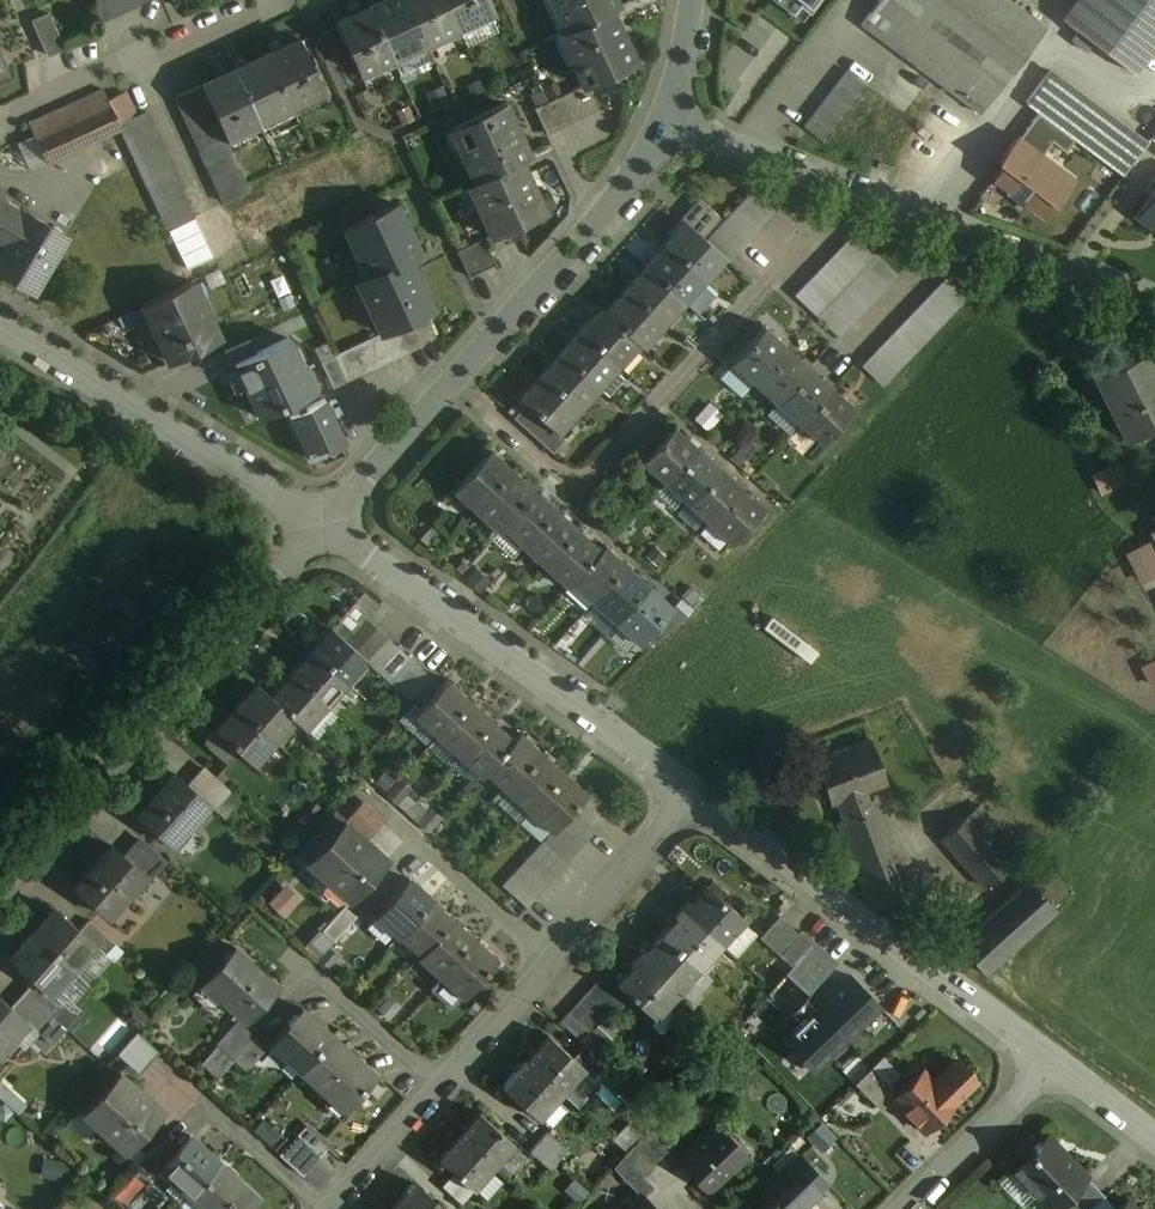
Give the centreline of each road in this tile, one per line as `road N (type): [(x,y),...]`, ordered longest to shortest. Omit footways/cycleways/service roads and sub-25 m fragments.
road 1 (residential): [(689,791),(329,1208)]
road 2 (residential): [(676,129),(629,198),(465,358),(327,522)]
road 3 (residential): [(676,129),(1154,308)]
road 4 (residential): [(0,891),(327,522)]
road 5 (residential): [(689,791),(1053,1061)]
road 6 (residential): [(327,522),(689,791)]
road 7 (residential): [(0,323),(327,522)]
road 8 (residential): [(0,120),(259,0)]
road 9 (residential): [(900,1208),(1053,1061)]
road 10 (residential): [(692,0),(676,129)]
road 11 (residential): [(1053,1061),(1154,1139)]

